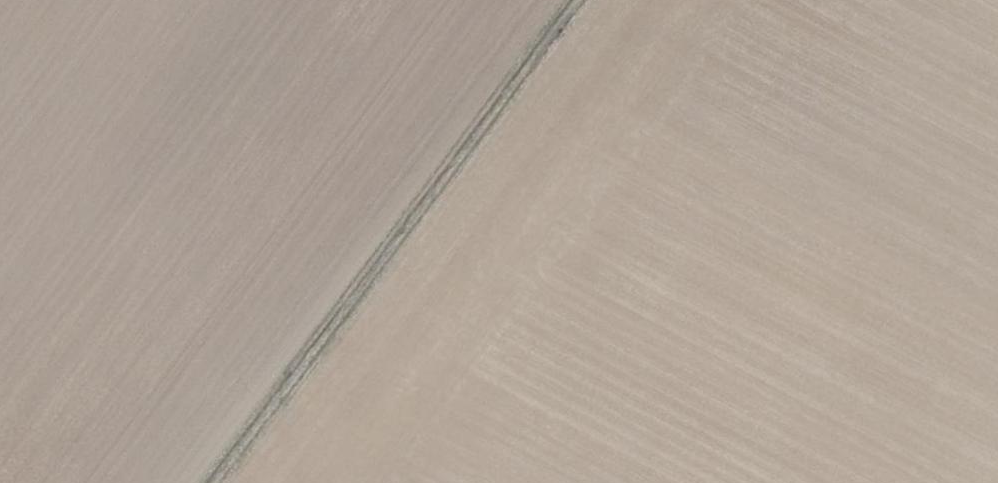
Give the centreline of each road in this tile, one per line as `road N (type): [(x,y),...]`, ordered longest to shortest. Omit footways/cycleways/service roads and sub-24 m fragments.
road 1 (track): [(575,0),(212,482)]

